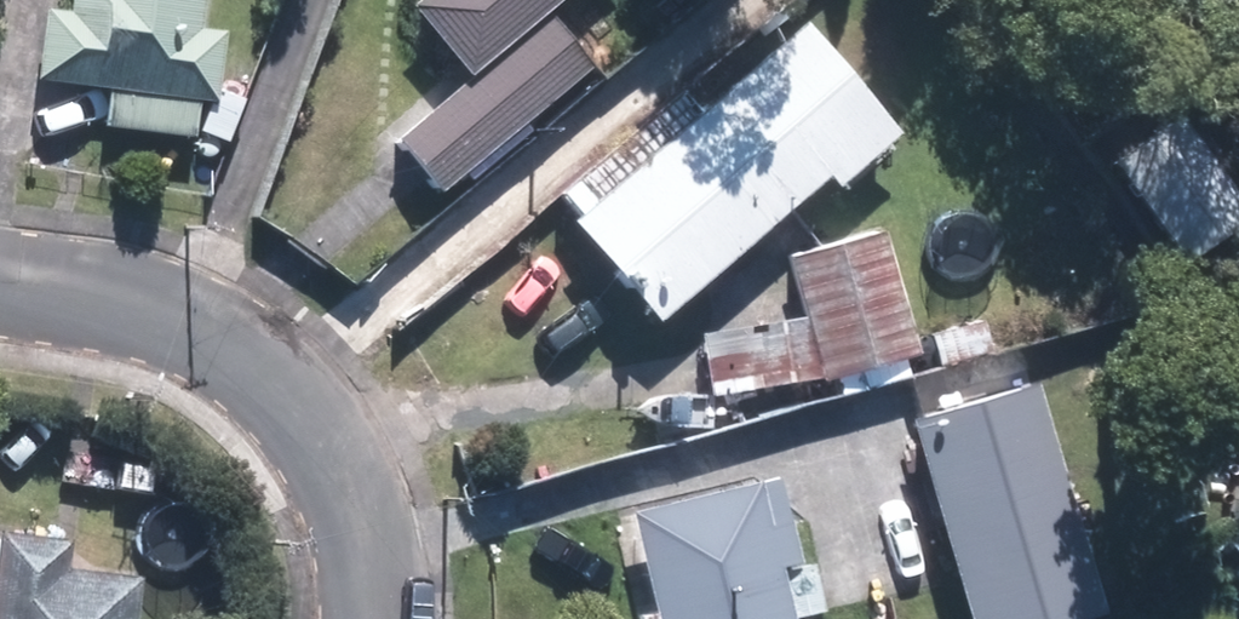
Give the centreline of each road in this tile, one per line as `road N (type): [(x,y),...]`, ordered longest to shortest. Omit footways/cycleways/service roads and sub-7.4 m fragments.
road 1 (residential): [(359,618),(350,512),(315,432),(266,371),(204,328),(0,282)]

